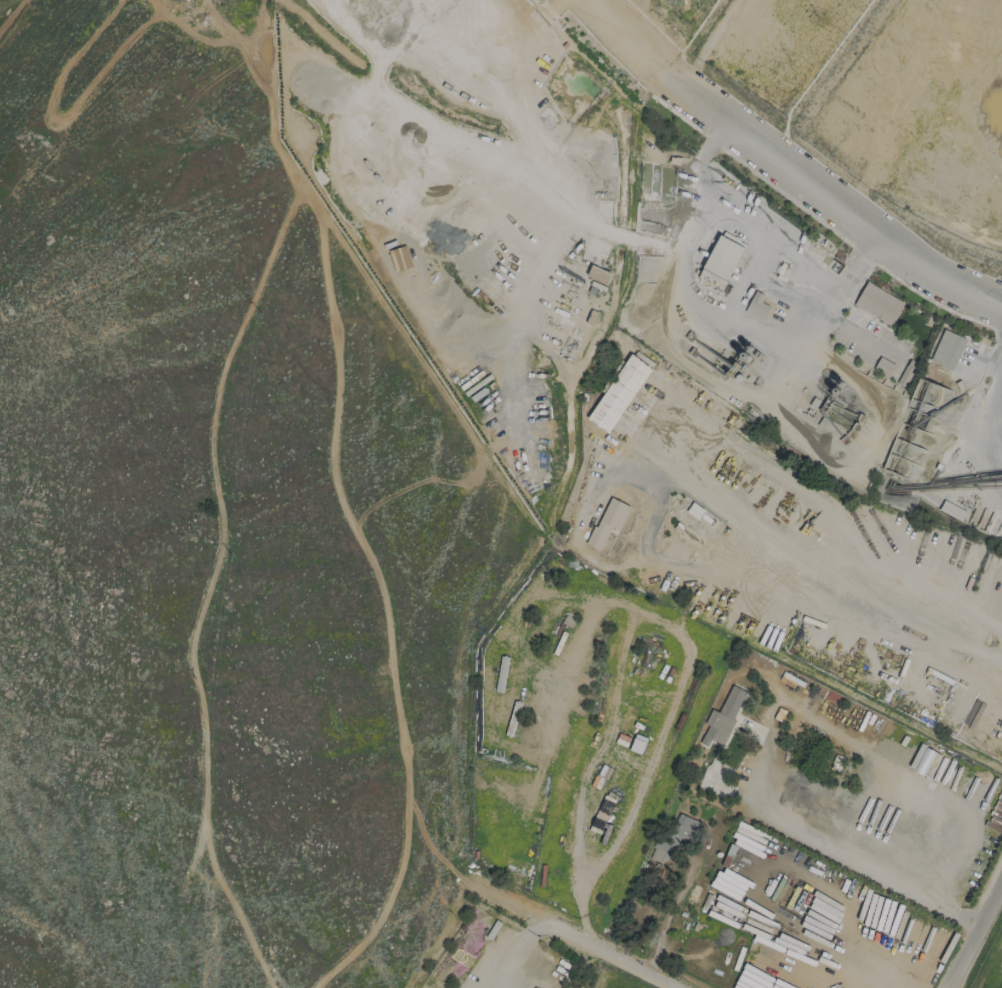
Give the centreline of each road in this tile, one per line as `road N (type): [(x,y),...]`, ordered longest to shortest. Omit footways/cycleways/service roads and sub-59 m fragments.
road 1 (track): [(210,0),(314,228),(339,365),(340,492),(388,598),(407,754),(394,894),(324,987)]
road 2 (residential): [(1001,307),(924,268),(667,75)]
road 3 (residential): [(679,987),(485,885)]
road 4 (track): [(485,885),(398,987)]
road 5 (residential): [(1001,869),(942,987)]
road 6 (track): [(572,0),(667,75)]

